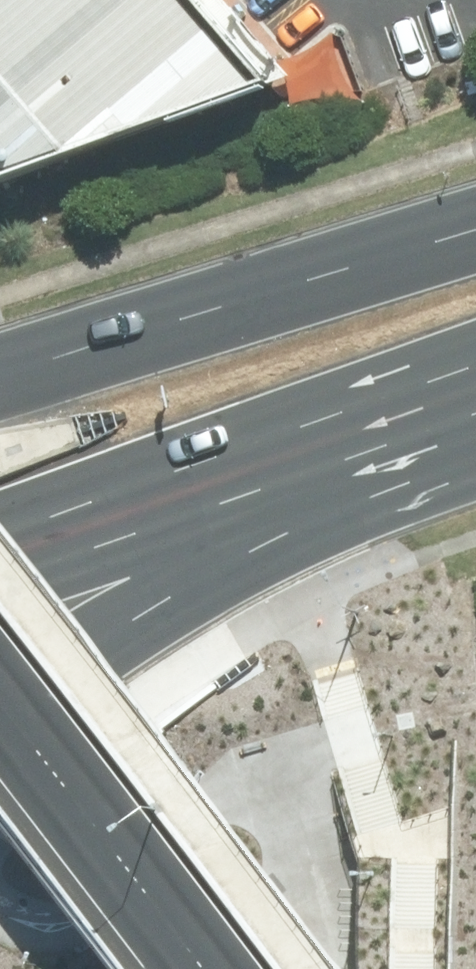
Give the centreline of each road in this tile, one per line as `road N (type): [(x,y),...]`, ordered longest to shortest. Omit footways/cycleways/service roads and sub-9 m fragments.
road 1 (motorway): [(458,424),(63,666),(0,729)]
road 2 (primary): [(0,360),(475,214)]
road 3 (primary): [(458,424),(0,568)]

